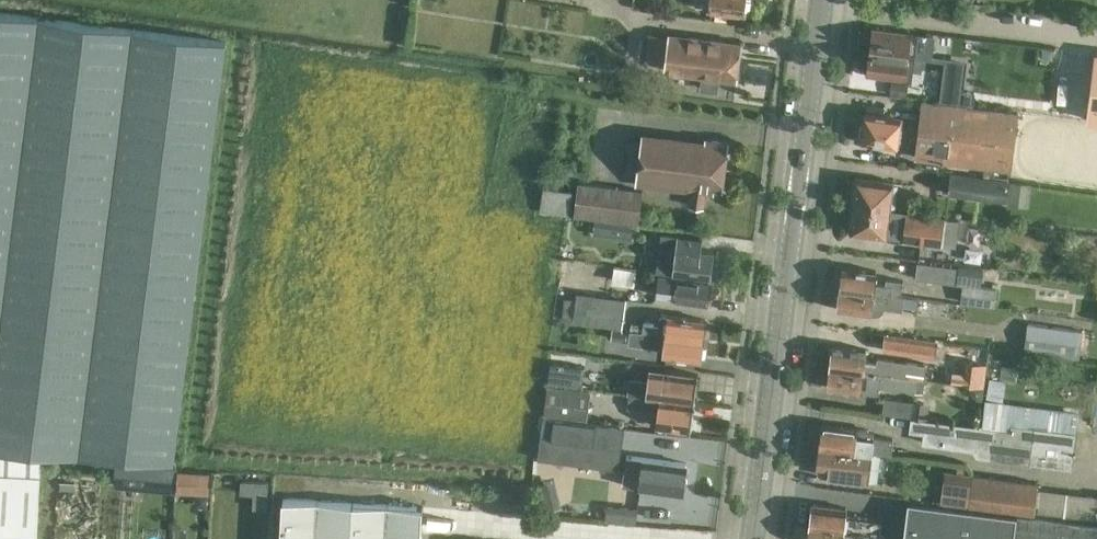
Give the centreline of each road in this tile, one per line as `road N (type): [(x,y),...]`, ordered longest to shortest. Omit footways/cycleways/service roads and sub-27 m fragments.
road 1 (tertiary): [(755,538),(823,0)]

